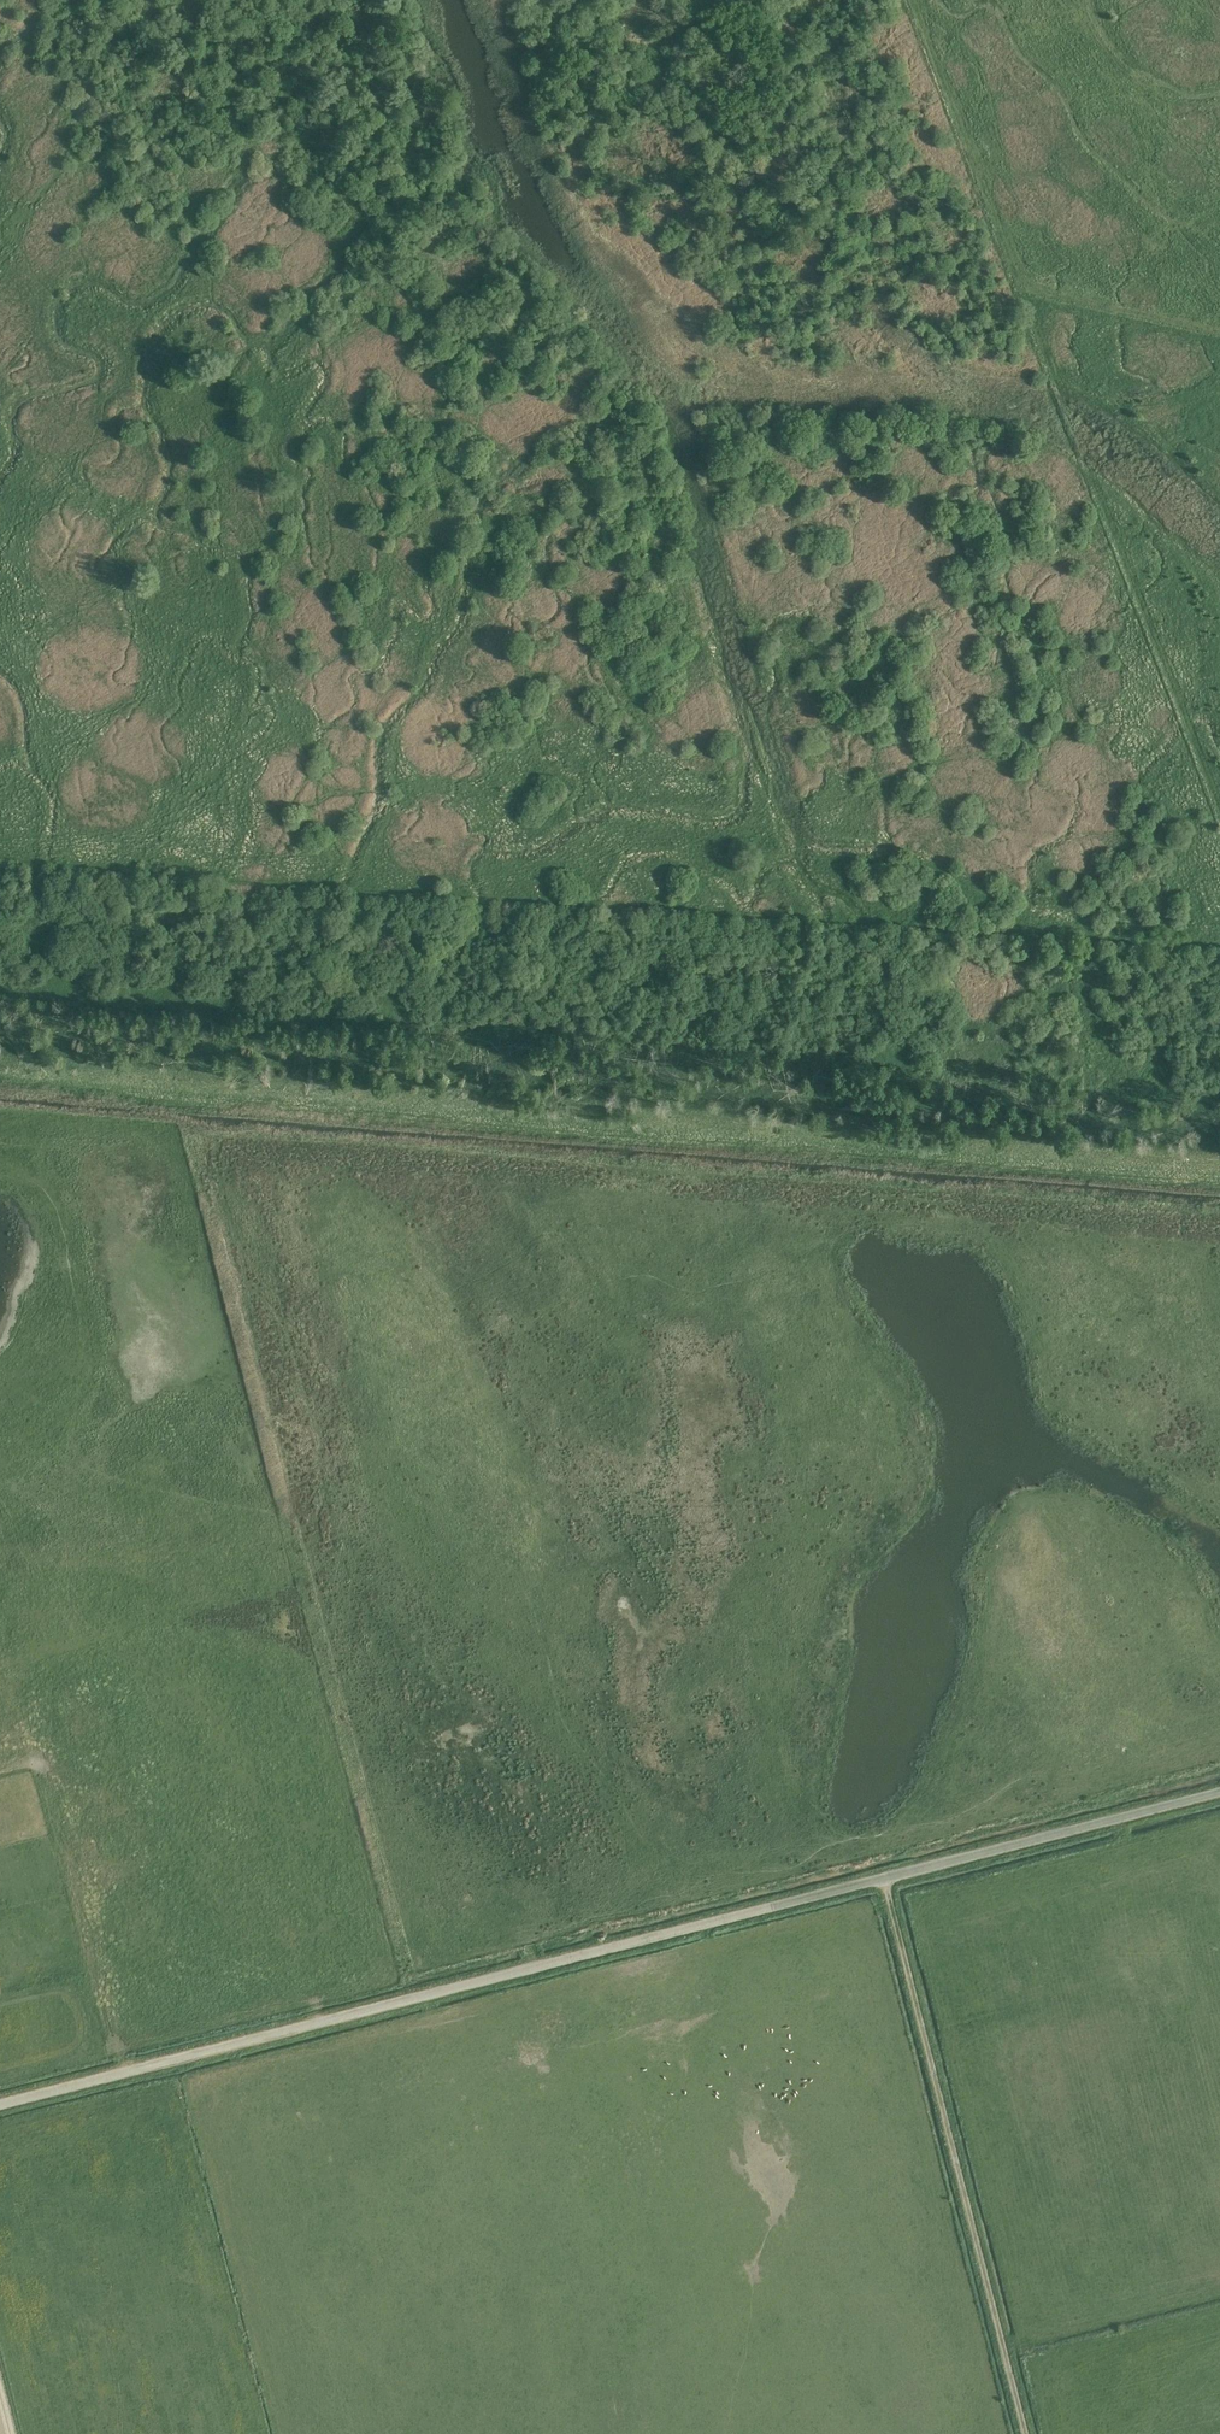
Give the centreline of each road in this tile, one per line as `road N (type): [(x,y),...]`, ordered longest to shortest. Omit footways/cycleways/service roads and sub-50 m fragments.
road 1 (unclassified): [(0,2105),(1219,1793)]
road 2 (track): [(1026,2433),(886,1881)]

